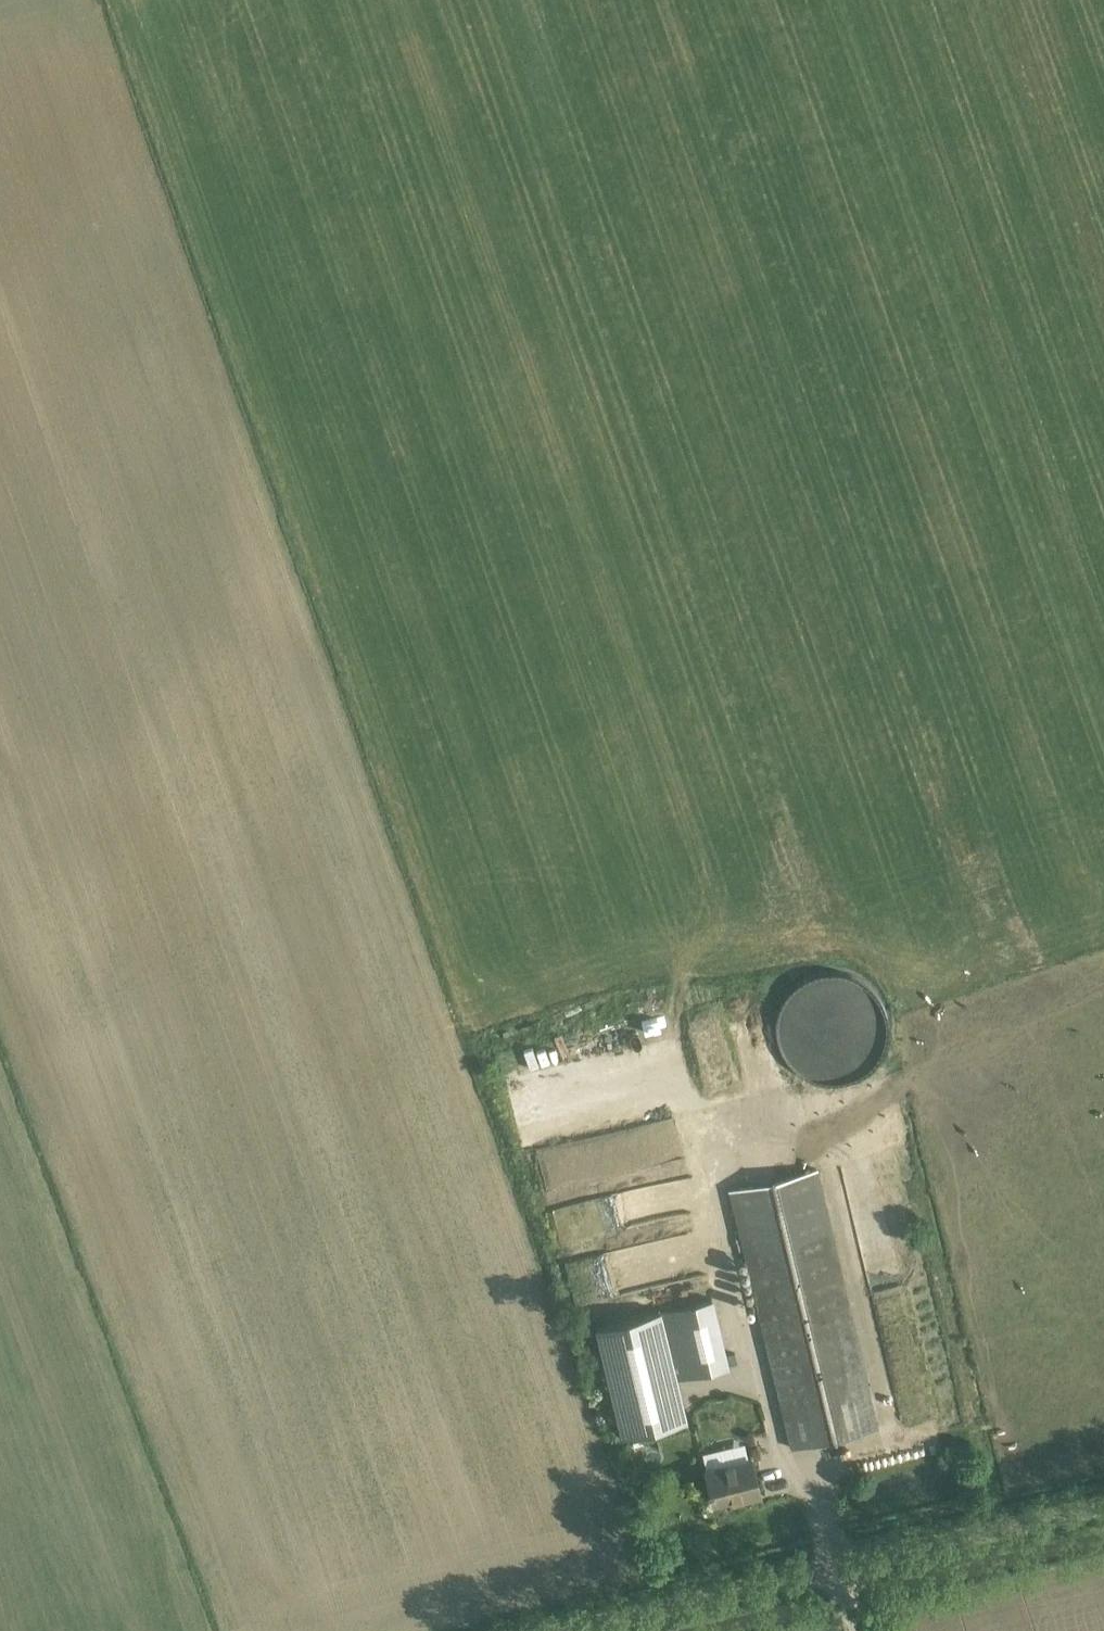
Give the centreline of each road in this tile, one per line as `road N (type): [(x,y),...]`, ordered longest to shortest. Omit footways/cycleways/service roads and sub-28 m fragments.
road 1 (unclassified): [(569,1630),(843,1568)]
road 2 (unclassified): [(843,1568),(1103,1505)]

